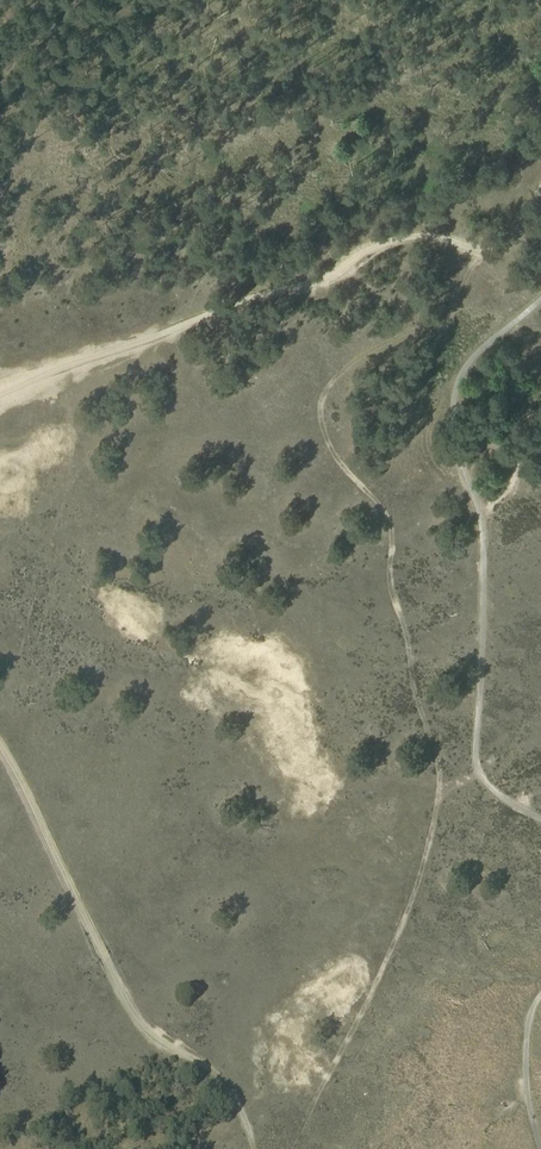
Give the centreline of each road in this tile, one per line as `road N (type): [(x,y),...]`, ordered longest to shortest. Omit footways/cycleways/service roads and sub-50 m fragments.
road 1 (track): [(483,252),(447,323),(388,336),(325,387),(313,409),(319,438),(388,522),(395,616),(440,769),(427,848),(392,953),(288,1148)]

